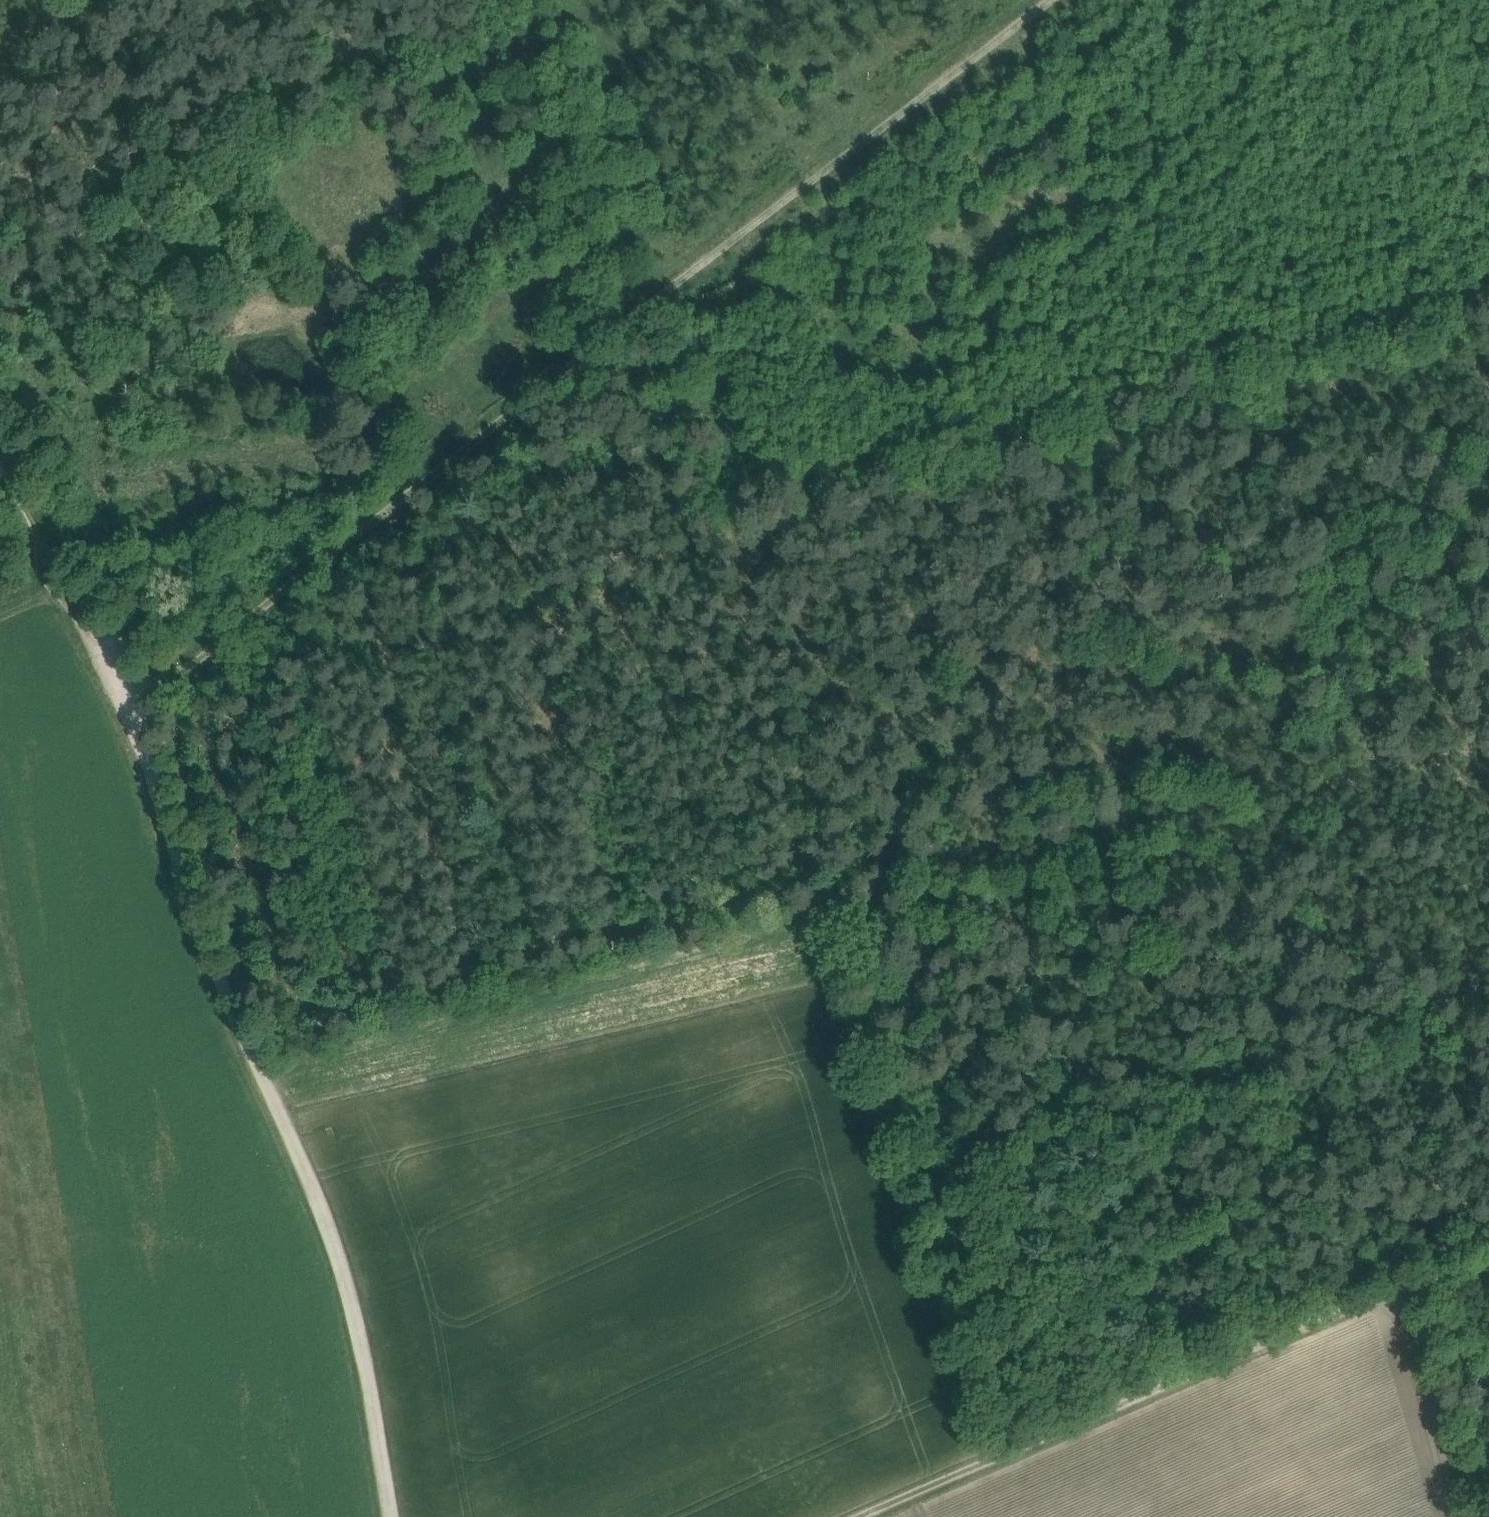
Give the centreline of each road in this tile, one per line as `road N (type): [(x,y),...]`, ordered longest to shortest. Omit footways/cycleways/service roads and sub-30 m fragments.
road 1 (track): [(1057,0),(565,367),(167,680),(134,715)]
road 2 (track): [(134,715),(236,1012),(350,1276),(390,1516)]
road 3 (track): [(853,1516),(1488,1256)]
road 4 (track): [(0,464),(134,715)]

